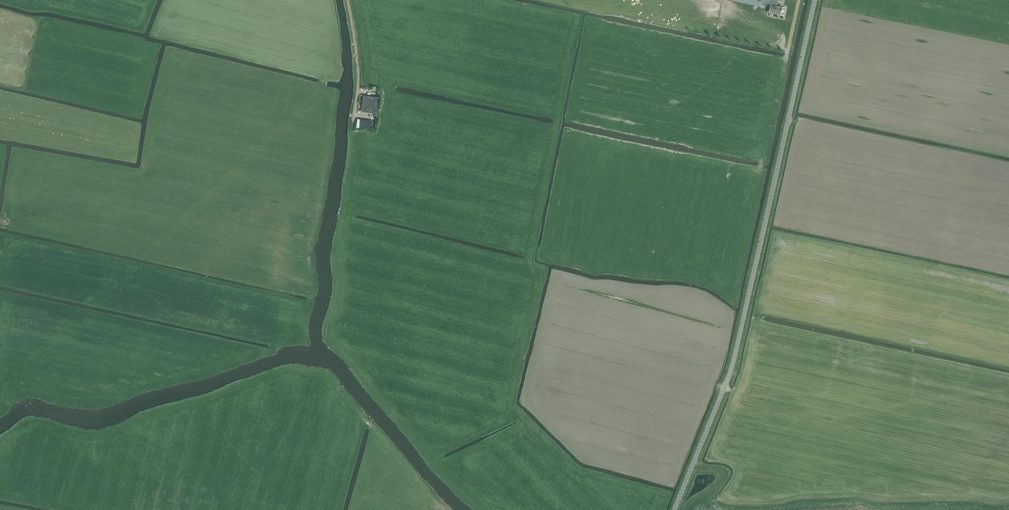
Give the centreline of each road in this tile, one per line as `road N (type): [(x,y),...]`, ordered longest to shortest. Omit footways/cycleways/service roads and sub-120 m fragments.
road 1 (unclassified): [(815,0),(737,354),(675,509)]

